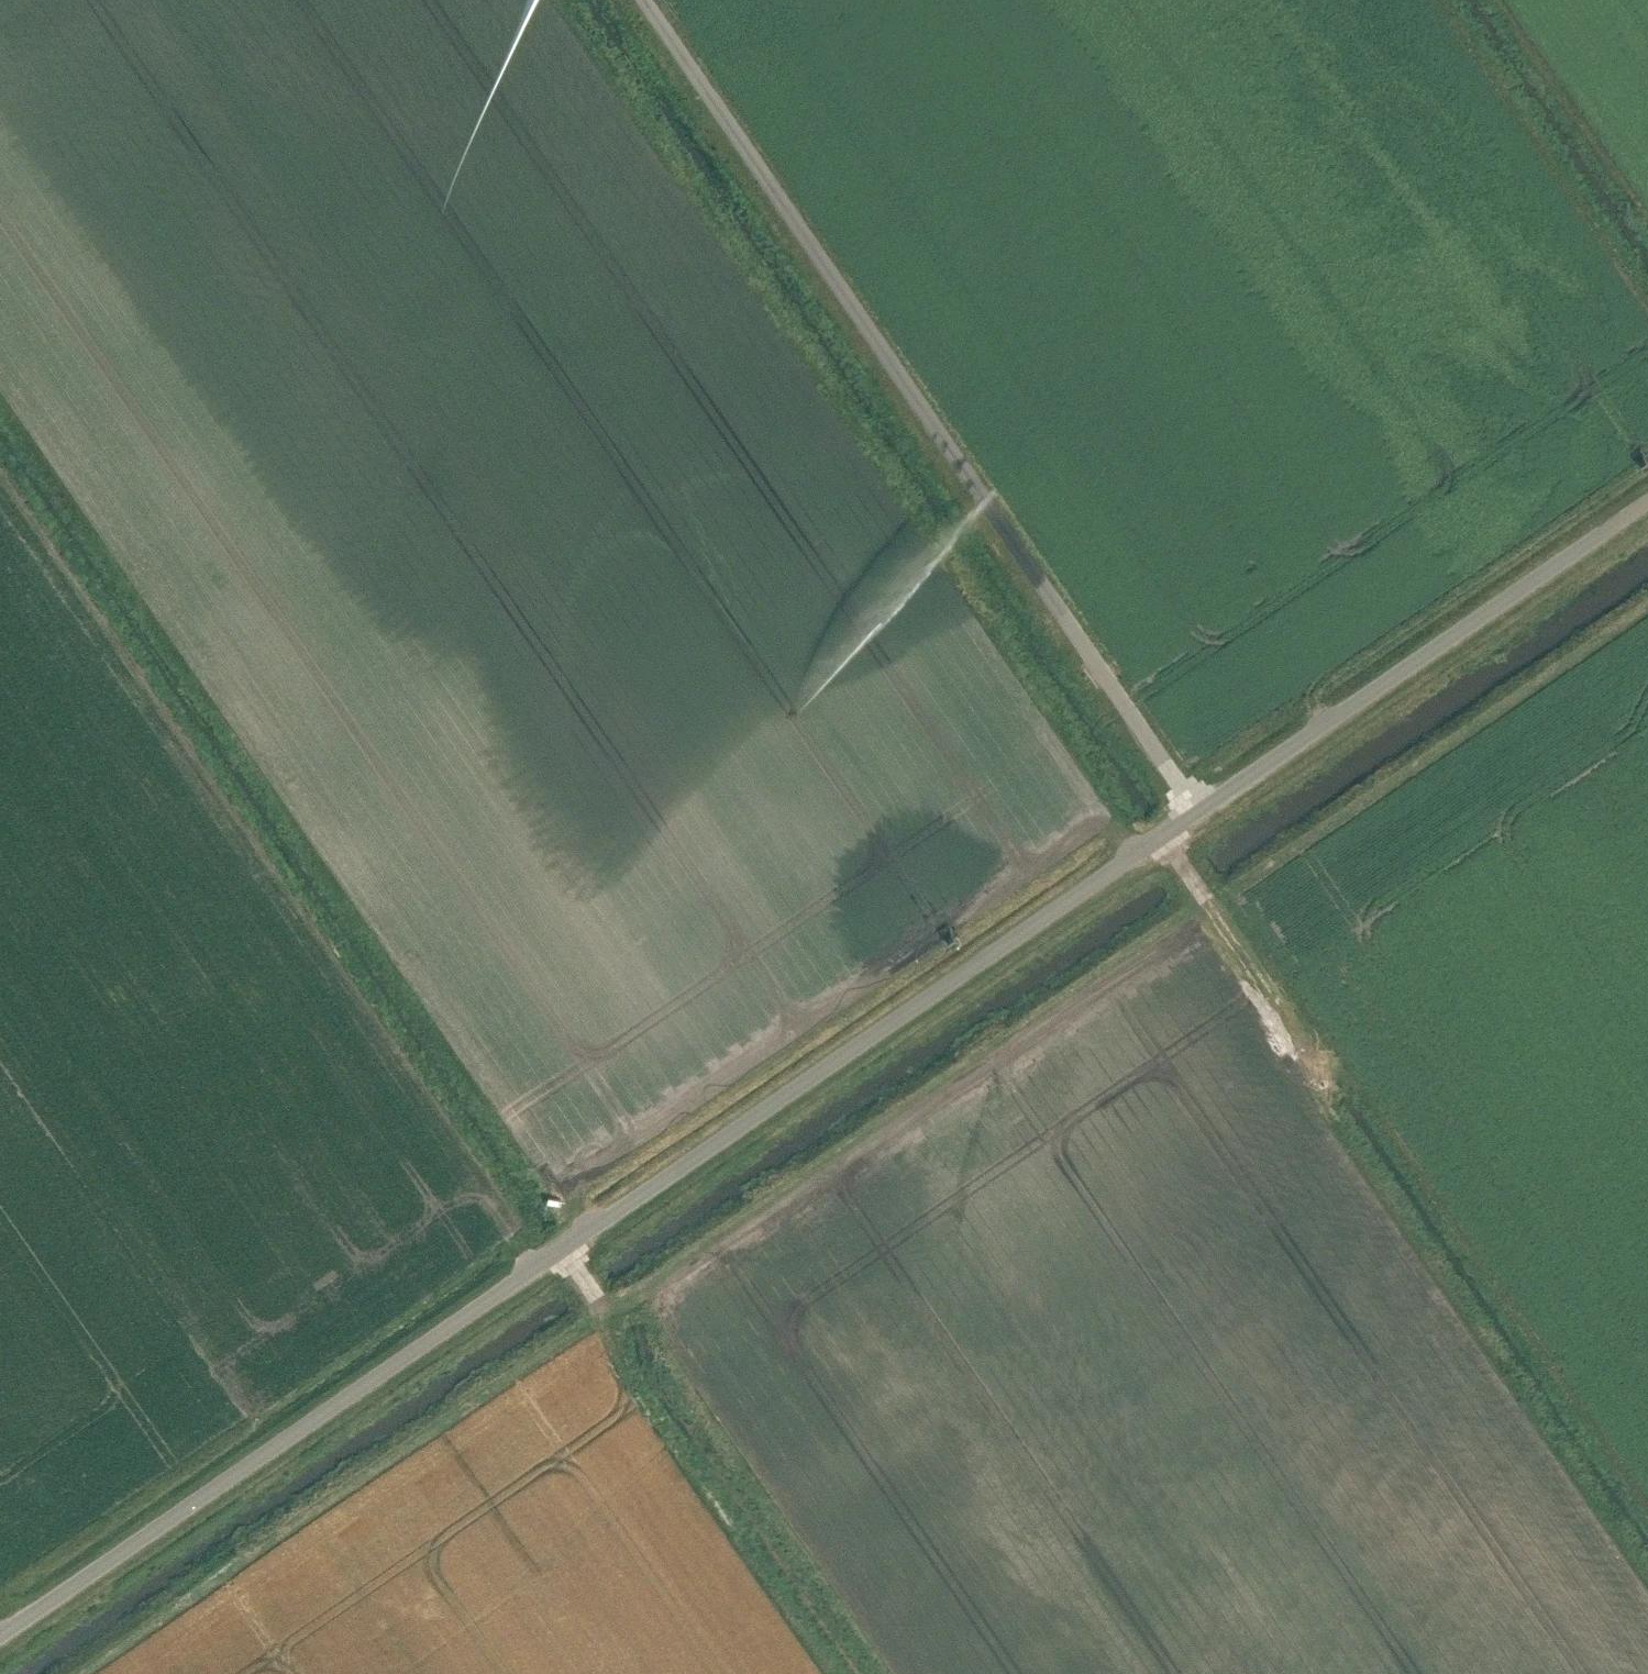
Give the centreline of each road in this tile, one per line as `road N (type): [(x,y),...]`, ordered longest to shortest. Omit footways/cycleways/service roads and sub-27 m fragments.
road 1 (unclassified): [(0,1635),(1647,501)]

